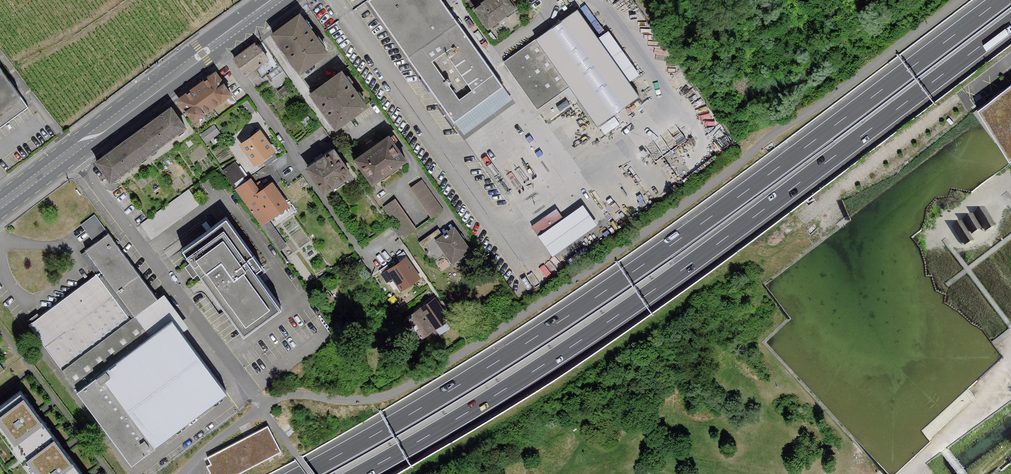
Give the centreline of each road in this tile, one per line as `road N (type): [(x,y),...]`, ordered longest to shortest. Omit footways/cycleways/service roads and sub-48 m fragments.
road 1 (motorway): [(1000,0),(602,293),(303,473)]
road 2 (motorway): [(359,473),(615,317),(1010,22)]
road 3 (primary): [(0,205),(278,0)]

